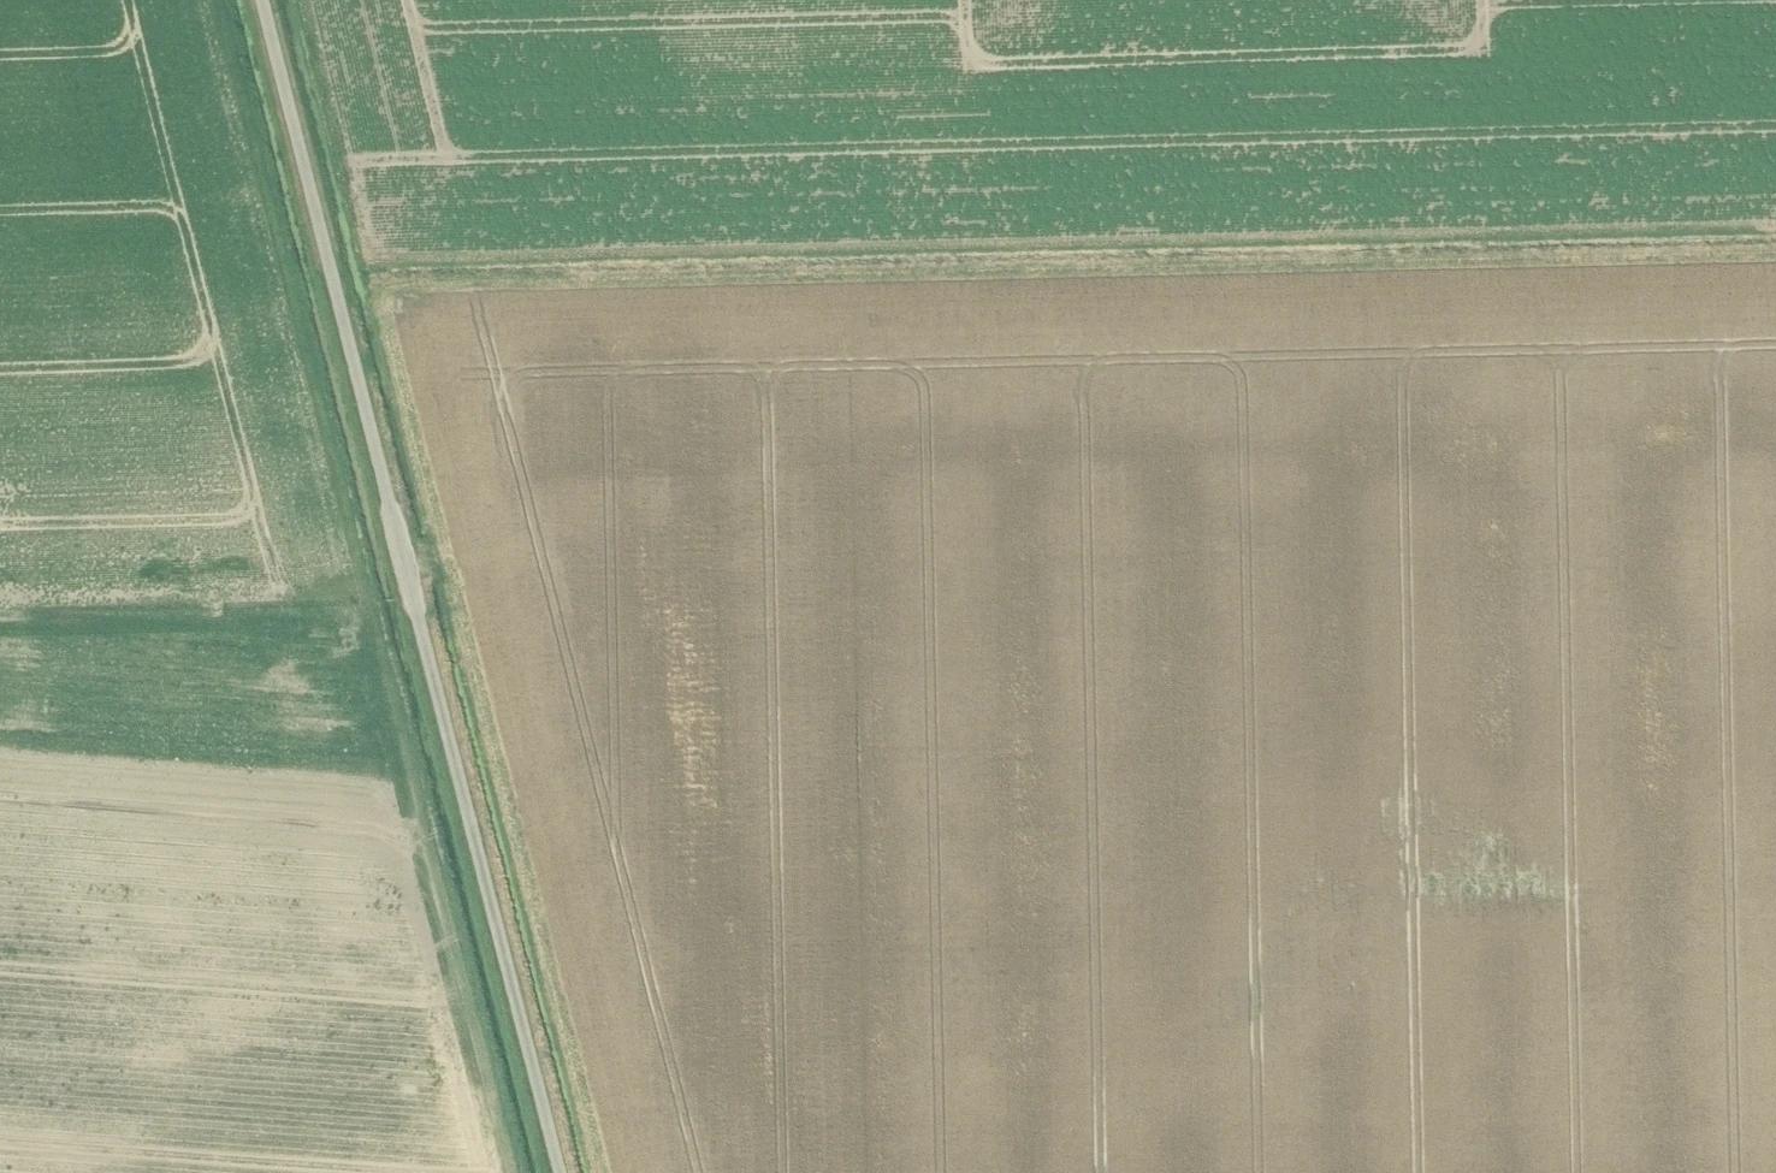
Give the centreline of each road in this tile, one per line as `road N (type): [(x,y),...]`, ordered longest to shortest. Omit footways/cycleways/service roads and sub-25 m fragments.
road 1 (unclassified): [(559,1172),(257,0)]

